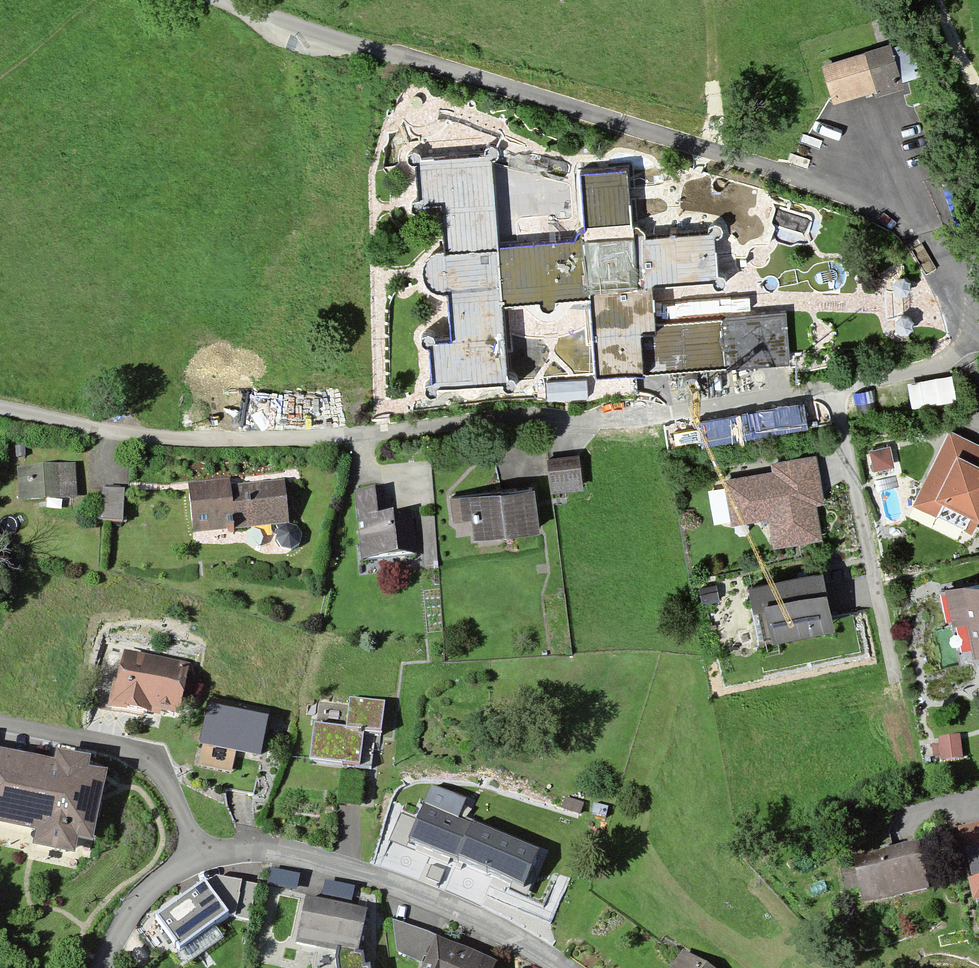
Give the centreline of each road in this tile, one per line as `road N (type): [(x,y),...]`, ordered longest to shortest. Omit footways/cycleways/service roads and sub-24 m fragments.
road 1 (residential): [(831,386),(602,423),(523,415),(337,437),(208,441),(101,431),(0,409)]
road 2 (residential): [(931,247),(826,183),(229,0)]
road 3 (residential): [(558,967),(458,912),(299,855),(235,849),(197,857),(157,882),(131,911),(104,967)]
road 4 (residential): [(831,386),(897,683)]
road 5 (residential): [(978,339),(945,365),(831,386)]

